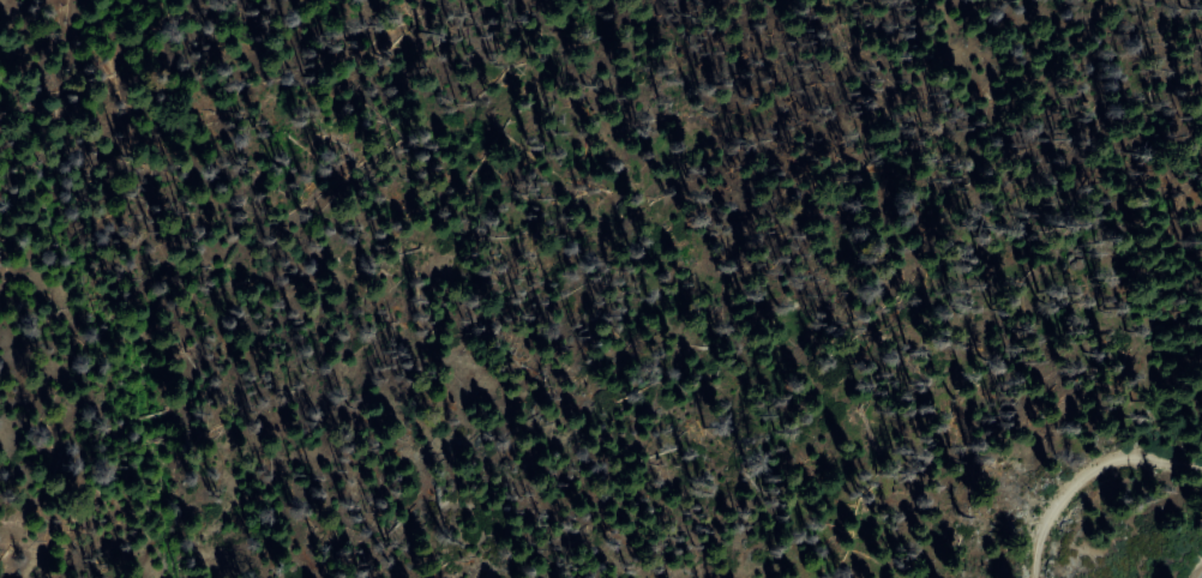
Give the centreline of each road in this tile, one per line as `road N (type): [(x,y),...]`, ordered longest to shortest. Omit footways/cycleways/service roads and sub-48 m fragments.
road 1 (track): [(1043,577),(1051,514),(1088,477),(1114,460),(1156,456),(1201,466)]

